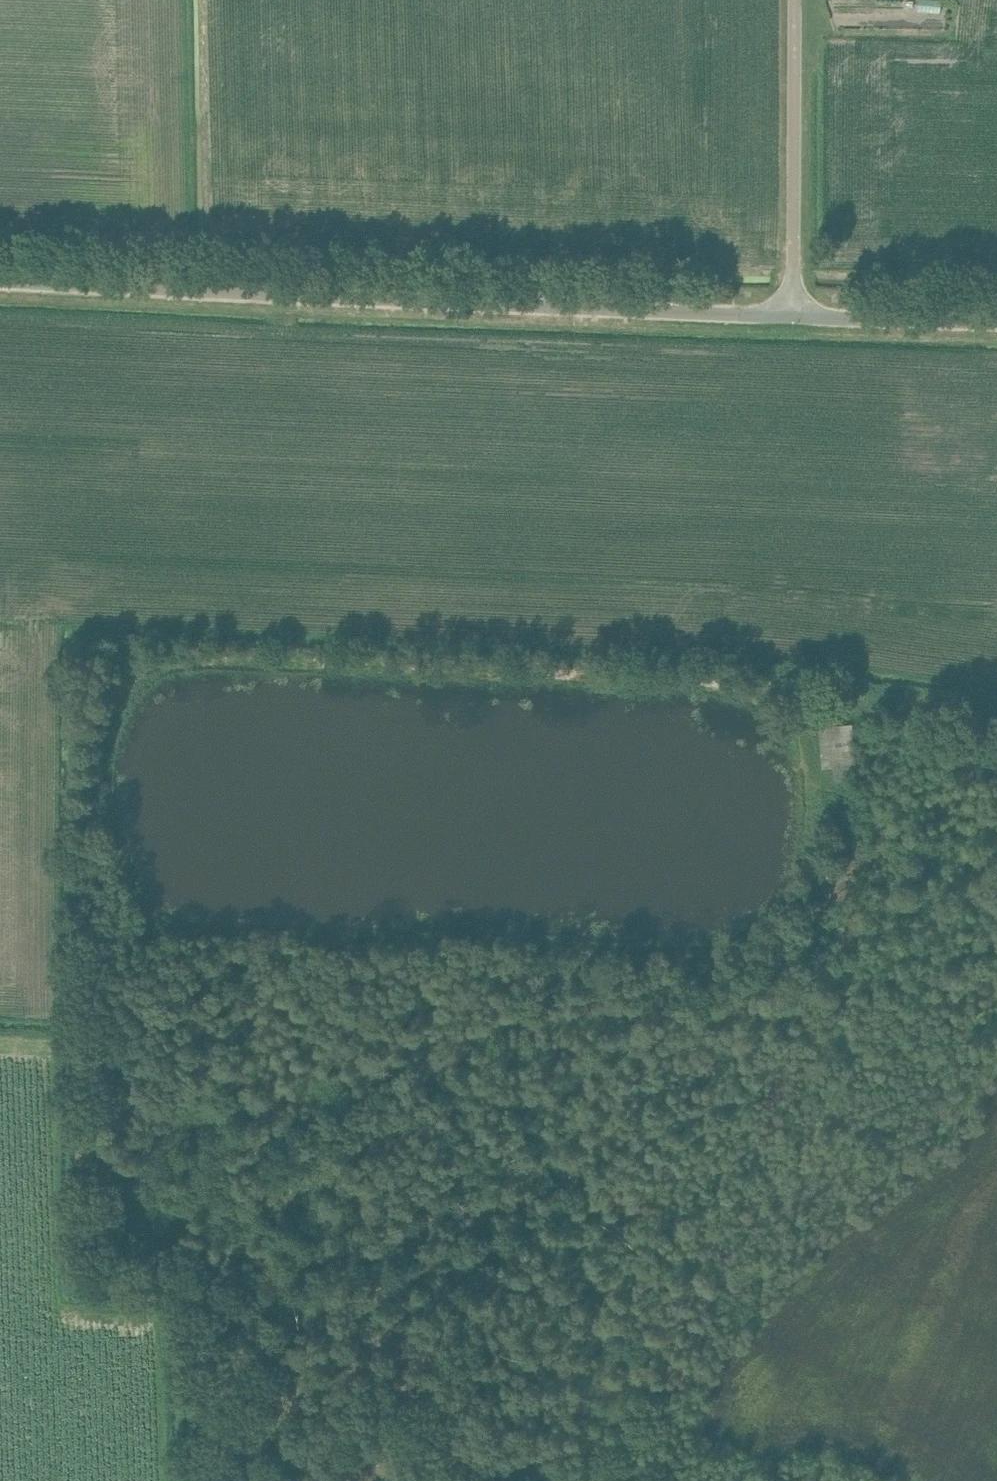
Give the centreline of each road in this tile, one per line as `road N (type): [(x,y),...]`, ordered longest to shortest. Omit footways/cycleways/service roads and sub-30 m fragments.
road 1 (unclassified): [(796,317),(0,280)]
road 2 (unclassified): [(796,317),(795,0)]
road 3 (unclassified): [(996,322),(796,317)]

